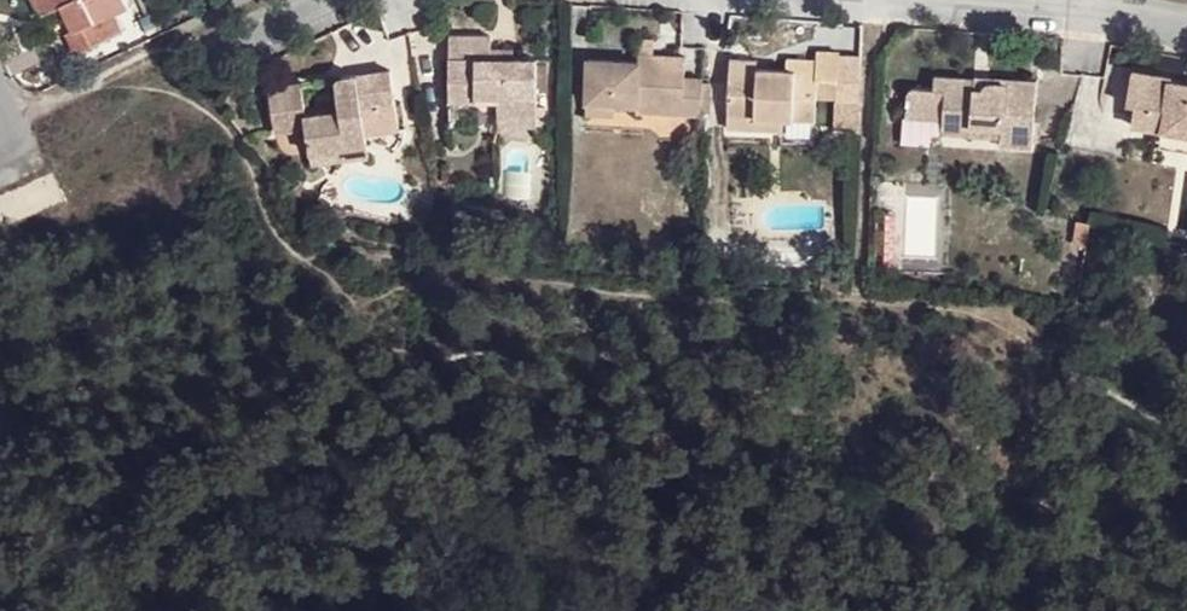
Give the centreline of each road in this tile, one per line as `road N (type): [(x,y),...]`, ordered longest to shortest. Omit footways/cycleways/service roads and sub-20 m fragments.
road 1 (track): [(0,121),(160,57),(223,52)]
road 2 (residential): [(1001,0),(1186,24)]

